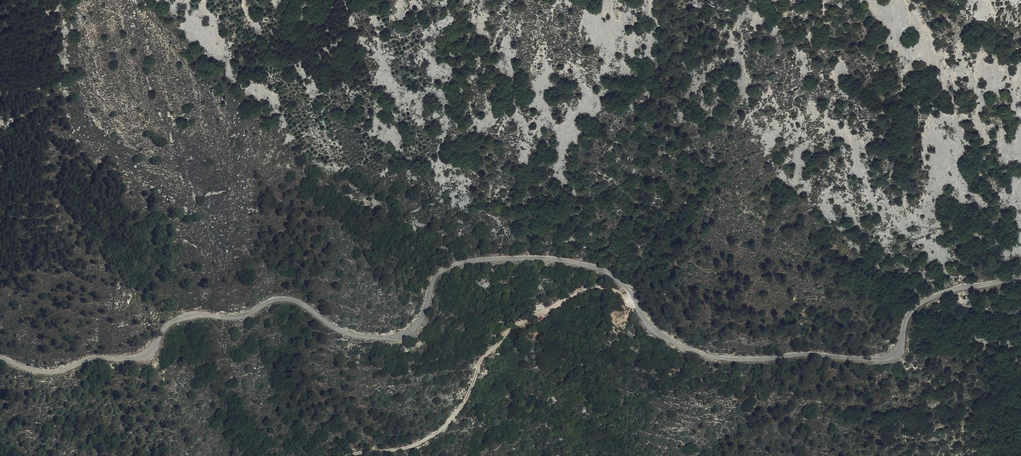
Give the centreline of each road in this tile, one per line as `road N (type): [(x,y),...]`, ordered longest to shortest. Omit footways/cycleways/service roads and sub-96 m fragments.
road 1 (tertiary): [(0,358),(48,372),(95,358),(136,357),(184,316),(244,316),(282,299),(353,335),(395,337),(422,319),(441,272),(517,258),(611,275),(650,327),(706,356),(884,359),(898,352),(919,305),(1020,278)]
road 2 (track): [(632,295),(605,289),(566,297),(486,353),(445,426),(420,443),(353,455)]

